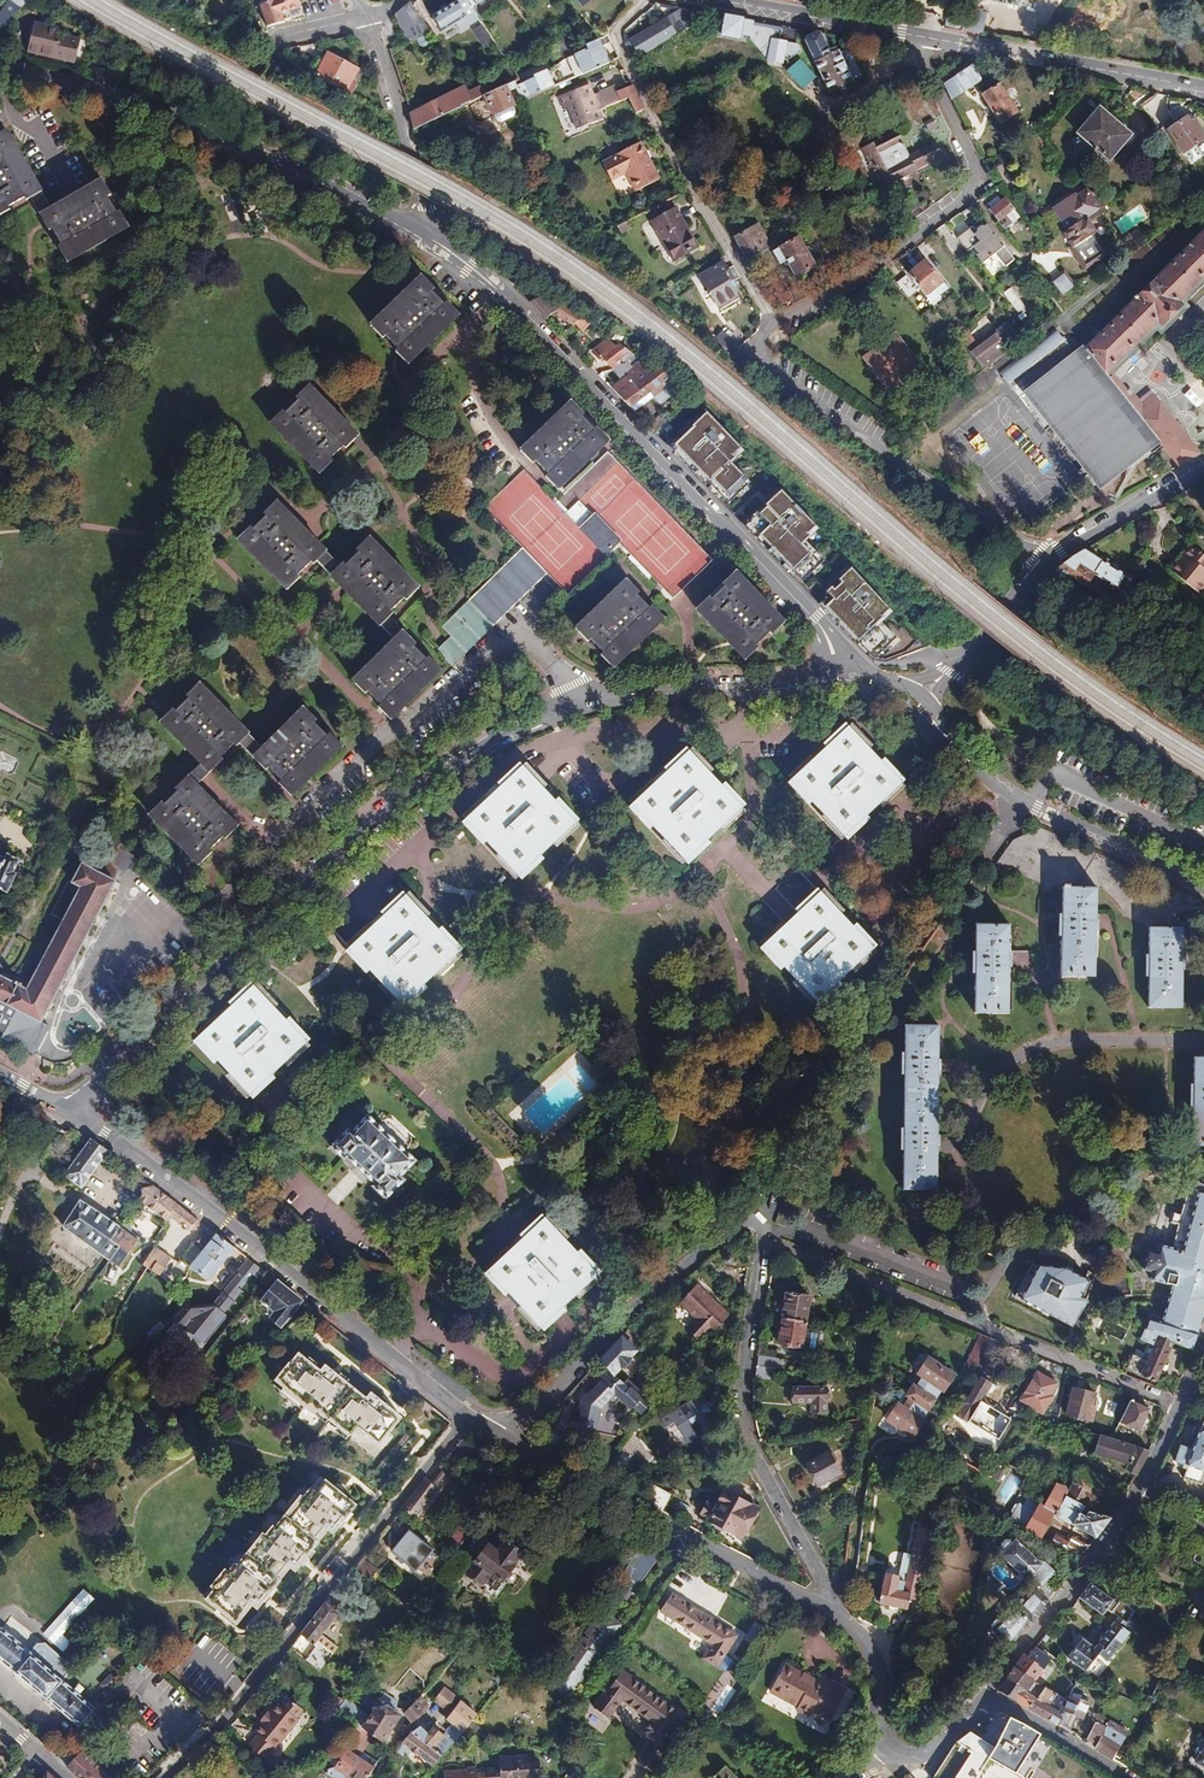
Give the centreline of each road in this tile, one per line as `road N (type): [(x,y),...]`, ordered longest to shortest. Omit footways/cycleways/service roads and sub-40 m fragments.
road 1 (residential): [(66,1109),(175,1018),(304,883),(457,762),(624,691),(842,678)]
road 2 (residential): [(1044,564),(756,350),(774,322),(883,258),(978,183),(913,35)]
road 3 (residential): [(842,678),(814,618),(509,298),(421,232)]
road 4 (residential): [(468,1415),(66,1109)]
road 5 (residential): [(165,1777),(468,1415)]
road 6 (residential): [(767,1239),(1180,1407)]
road 7 (residential): [(767,1239),(739,1392),(751,1444),(831,1611)]
road 8 (residential): [(831,1611),(503,1436)]
road 9 (residential): [(503,1436),(616,1319),(753,1212),(767,1239)]
road 10 (residential): [(914,703),(1020,800),(1203,884)]
road 11 (tertiary): [(1203,89),(913,35)]
road 12 (residential): [(988,1693),(1134,1498)]
road 13 (residential): [(218,135),(0,70)]
road 14 (residential): [(421,232),(428,207),(366,17)]
road 15 (residential): [(421,232),(218,135)]
road 16 (residential): [(366,17),(281,36),(218,135)]
road 17 (tertiary): [(913,35),(716,0)]
road 18 (residential): [(1044,564),(914,703)]
road 19 (residential): [(1203,472),(1044,564)]
road 20 (residential): [(1126,1777),(988,1693)]
road 21 (residential): [(892,1751),(880,1733),(867,1648),(831,1611)]
road 22 (residential): [(988,1693),(945,1739),(915,1755),(892,1751)]

